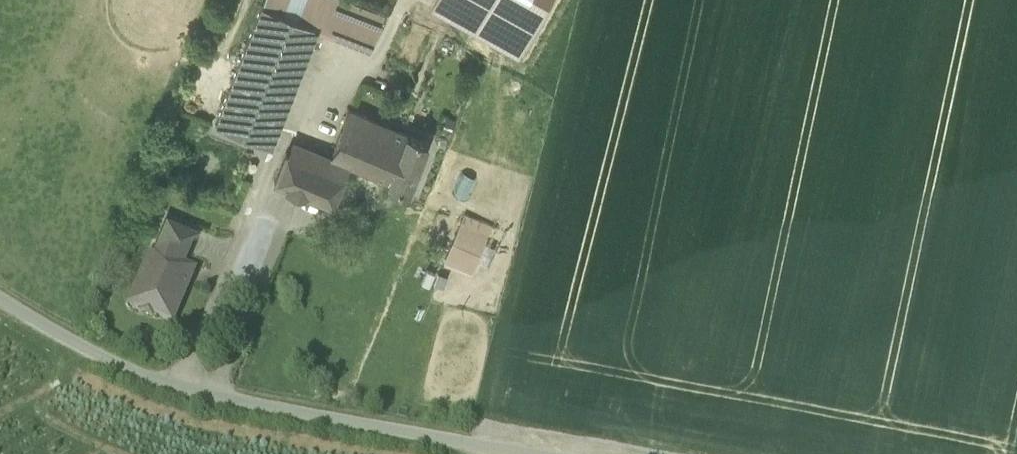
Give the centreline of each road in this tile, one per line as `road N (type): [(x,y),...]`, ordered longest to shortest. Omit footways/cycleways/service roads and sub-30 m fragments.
road 1 (unclassified): [(520,453),(180,387),(120,368),(0,300)]

